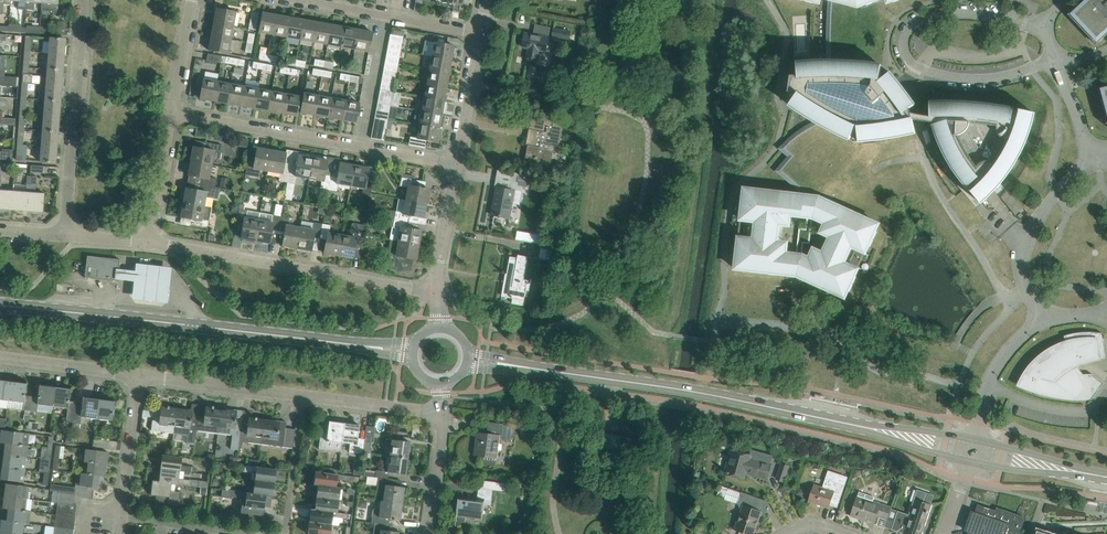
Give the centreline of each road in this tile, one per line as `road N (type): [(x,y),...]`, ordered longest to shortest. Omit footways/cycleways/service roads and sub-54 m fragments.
road 1 (secondary): [(358,347),(0,305)]
road 2 (residential): [(140,375),(443,414)]
road 3 (residential): [(438,292),(149,242)]
road 4 (residential): [(457,164),(173,113)]
road 5 (residential): [(66,235),(83,0)]
road 6 (secondary): [(757,404),(525,369)]
road 7 (secondary): [(976,439),(757,404)]
road 8 (secondary): [(757,404),(971,460)]
road 9 (residential): [(481,33),(299,0)]
road 10 (residential): [(0,358),(140,375)]
road 11 (residential): [(124,514),(140,375)]
road 12 (secondary): [(971,460),(1106,483)]
road 13 (secondary): [(1106,473),(976,439)]
road 14 (residential): [(457,164),(481,33)]
road 15 (residential): [(149,242),(173,113)]
road 16 (residential): [(438,292),(457,164)]
road 17 (residential): [(443,414),(430,533)]

